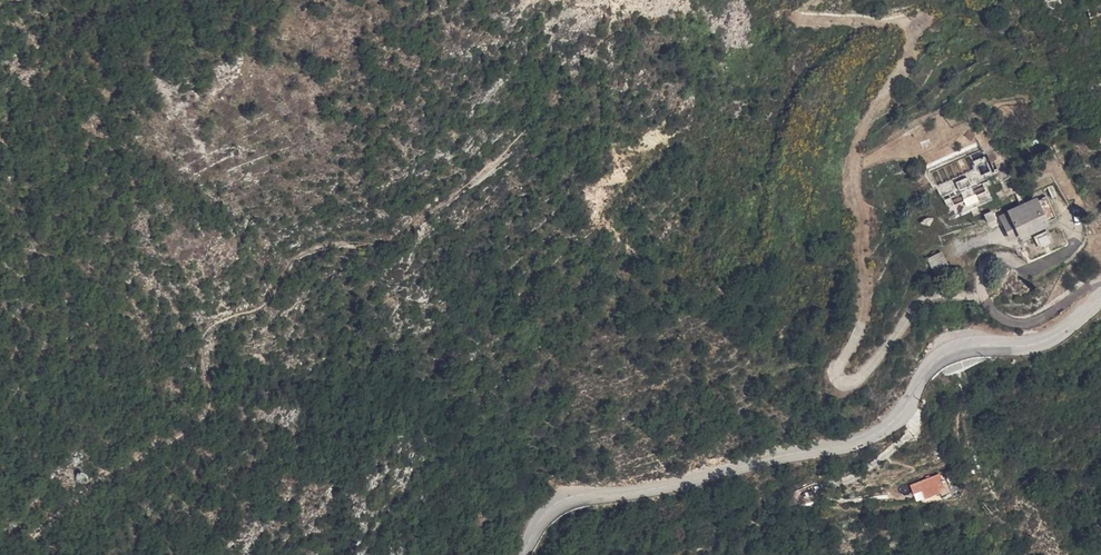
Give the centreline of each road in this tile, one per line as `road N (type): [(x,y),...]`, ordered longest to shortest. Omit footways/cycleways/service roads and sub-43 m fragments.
road 1 (track): [(987,301),(933,298),(913,309),(860,378),(845,384),(837,376),(863,308),(853,173),(861,127),(909,55),(911,36),(898,20),(797,19),(812,0)]
road 2 (secondary): [(523,554),(556,508),(578,498),(652,489),(875,435),(897,419),(942,353),(1040,343),(1100,298)]
road 3 (track): [(563,90),(487,173),(415,229),(385,247),(311,250),(288,266),(276,294),(258,309),(209,329),(202,350)]
road 4 (track): [(19,554),(109,474),(209,408),(202,350)]

